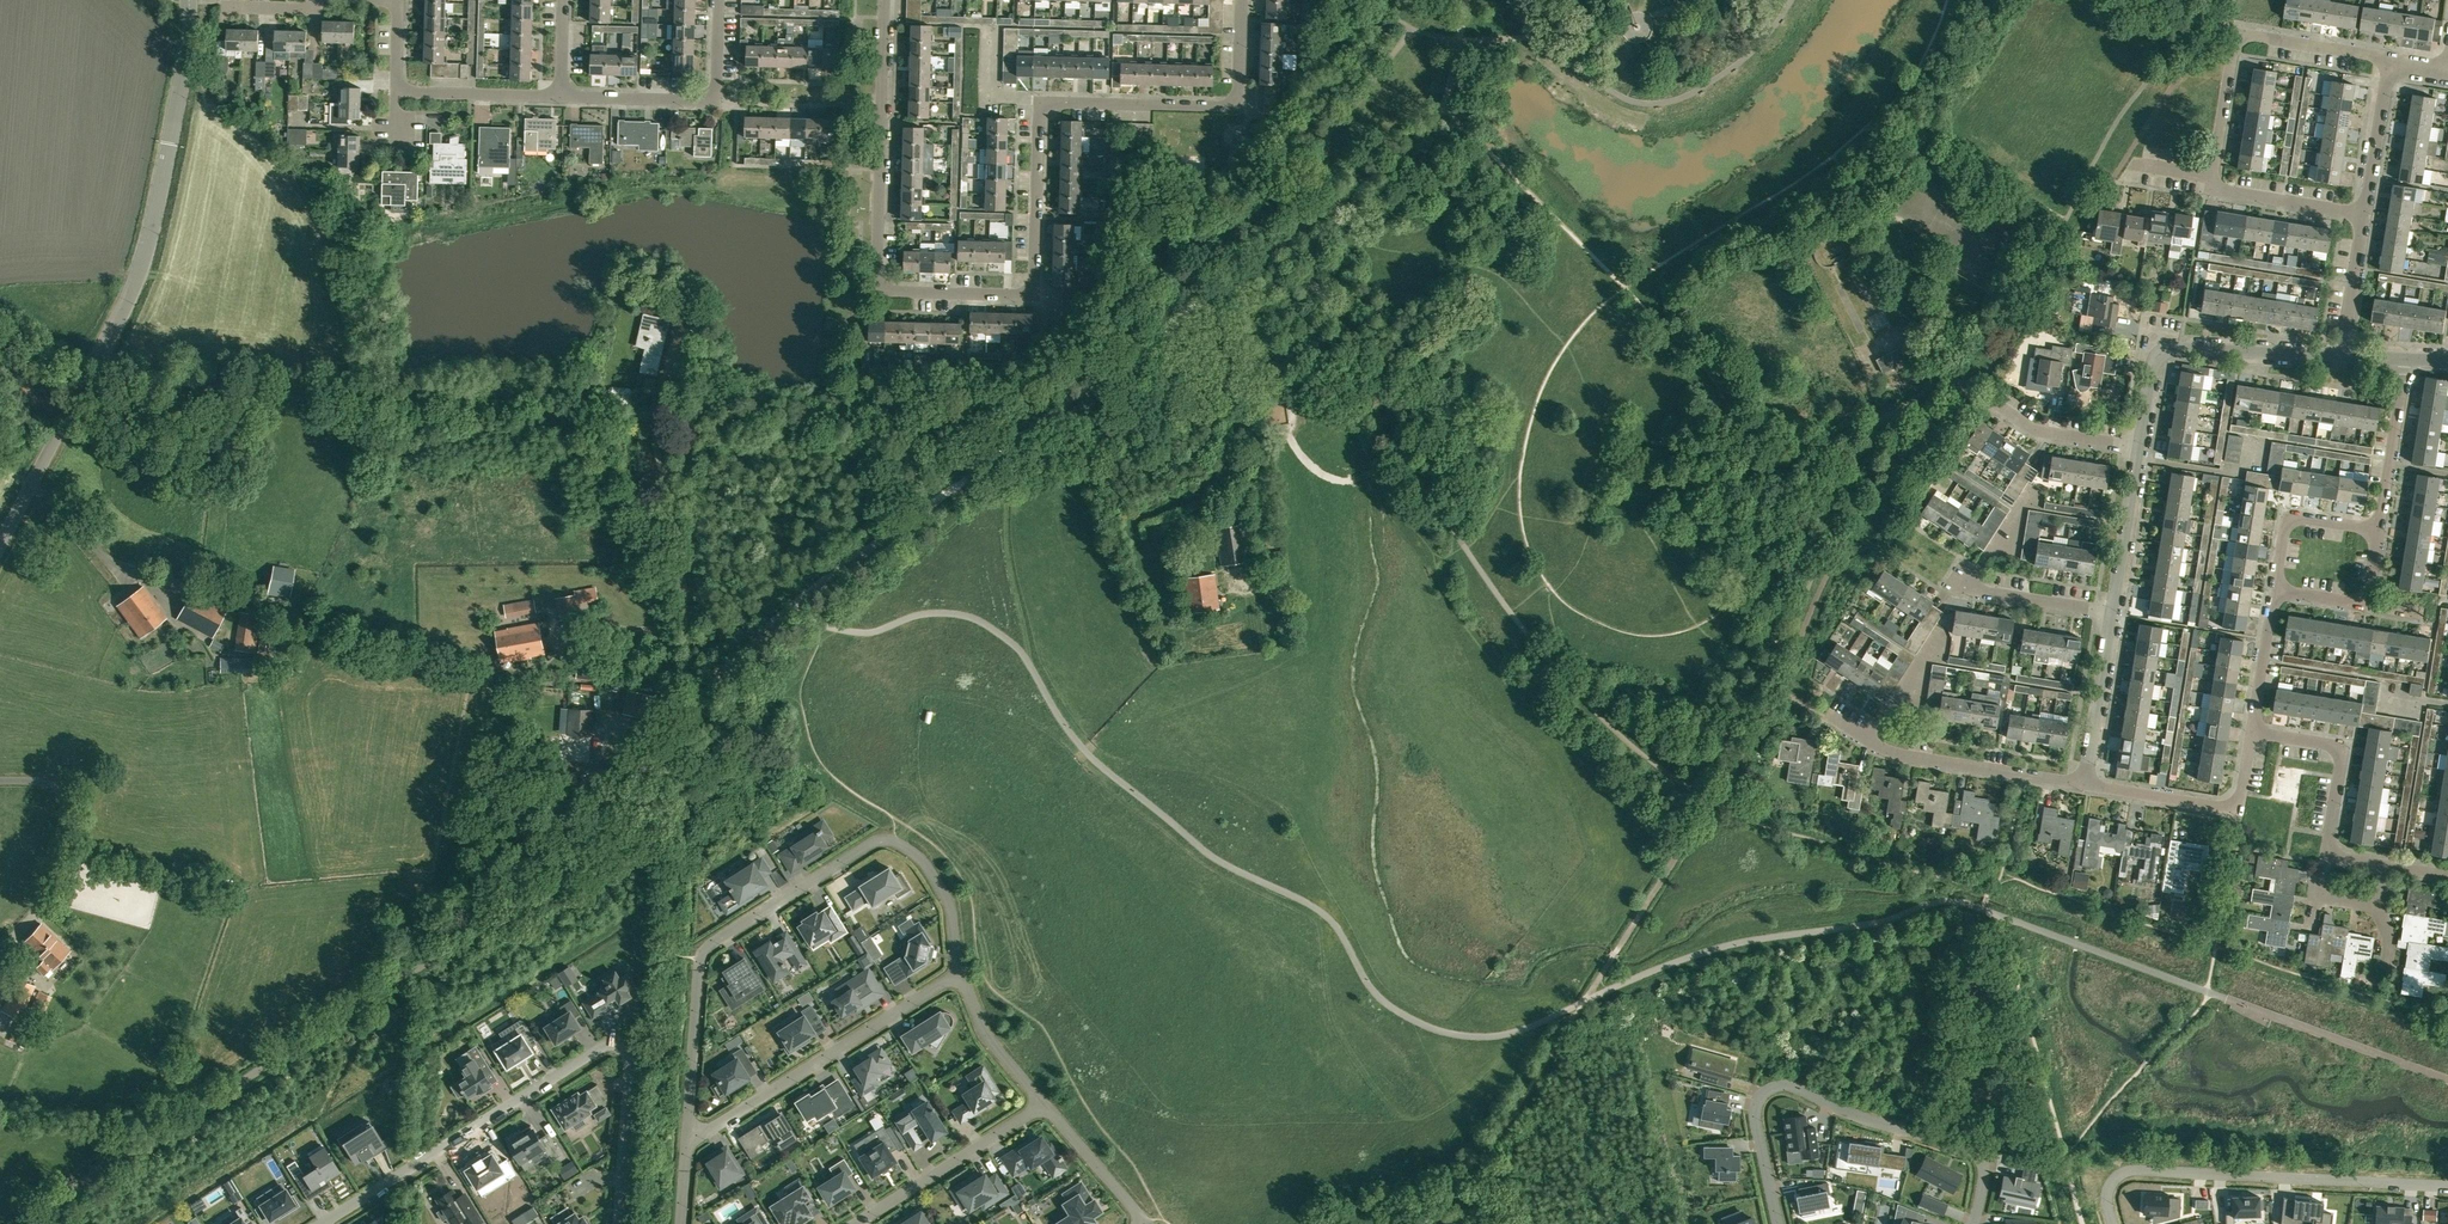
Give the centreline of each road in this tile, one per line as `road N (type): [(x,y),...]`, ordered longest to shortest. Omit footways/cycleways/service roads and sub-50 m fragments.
road 1 (residential): [(16,1223),(680,798),(689,723),(717,680)]
road 2 (residential): [(1040,103),(1035,294),(878,290),(886,0)]
road 3 (track): [(799,601),(1289,235)]
road 4 (tertiary): [(0,543),(142,257),(186,57),(188,0)]
road 5 (residential): [(959,973),(951,906),(931,872),(891,841),(867,846),(703,960),(688,1132)]
road 6 (residential): [(619,1223),(631,1072),(629,1056),(611,1048),(322,1223)]
road 7 (track): [(655,394),(654,446),(678,518),(691,682),(705,695),(651,683),(590,635)]
road 8 (residential): [(1778,1223),(1755,1111),(1780,1086),(1972,1150),(1984,1172),(1972,1223)]
road 9 (track): [(651,1223),(680,798)]
road 10 (residential): [(2447,1186),(2134,1170),(2108,1191),(2113,1223)]
road 11 (residential): [(2447,873),(2328,855),(2346,746),(2254,731)]
road 12 (residential): [(959,973),(714,1127),(688,1132)]
road 13 (residential): [(2214,180),(2238,35),(2392,59)]
road 14 (residential): [(2346,357),(2164,355),(2143,450)]
road 15 (residential): [(2087,786),(1897,756),(1829,712)]
road 16 (residential): [(561,97),(716,100),(720,0)]
road 17 (track): [(1583,1002),(1716,801)]
road 18 (residential): [(1045,1104),(854,1223)]
road 19 (track): [(1461,1188),(1583,1002)]
road 20 (residential): [(1240,108),(1040,103)]
road 21 (track): [(1716,801),(1774,706),(1809,625)]
road 22 (residential): [(2143,450),(2045,434),(1964,386)]
road 23 (residential): [(2382,533),(2410,360)]
road 24 (residential): [(2115,614),(2087,786)]
road 25 (residential): [(2115,614),(1977,589),(1967,585),(1979,567)]
road 26 (residential): [(2278,592),(2370,607),(2382,533)]
road 27 (residential): [(2143,450),(2115,614)]
road 28 (residential): [(2278,592),(2291,519),(2382,533)]
road 29 (residential): [(561,97),(396,93)]
road 30 (residential): [(2367,216),(2226,193),(2214,180)]
road 31 (residential): [(2367,216),(2392,59)]
road 32 (residential): [(1045,1104),(987,1035),(959,973)]
road 33 (residential): [(2240,810),(2087,786)]
road 34 (residential): [(1143,1223),(1045,1104)]
road 35 (residential): [(2346,357),(2367,216)]
road 36 (residential): [(2254,731),(2278,592)]
road 37 (residential): [(1040,103),(994,102),(995,26)]

